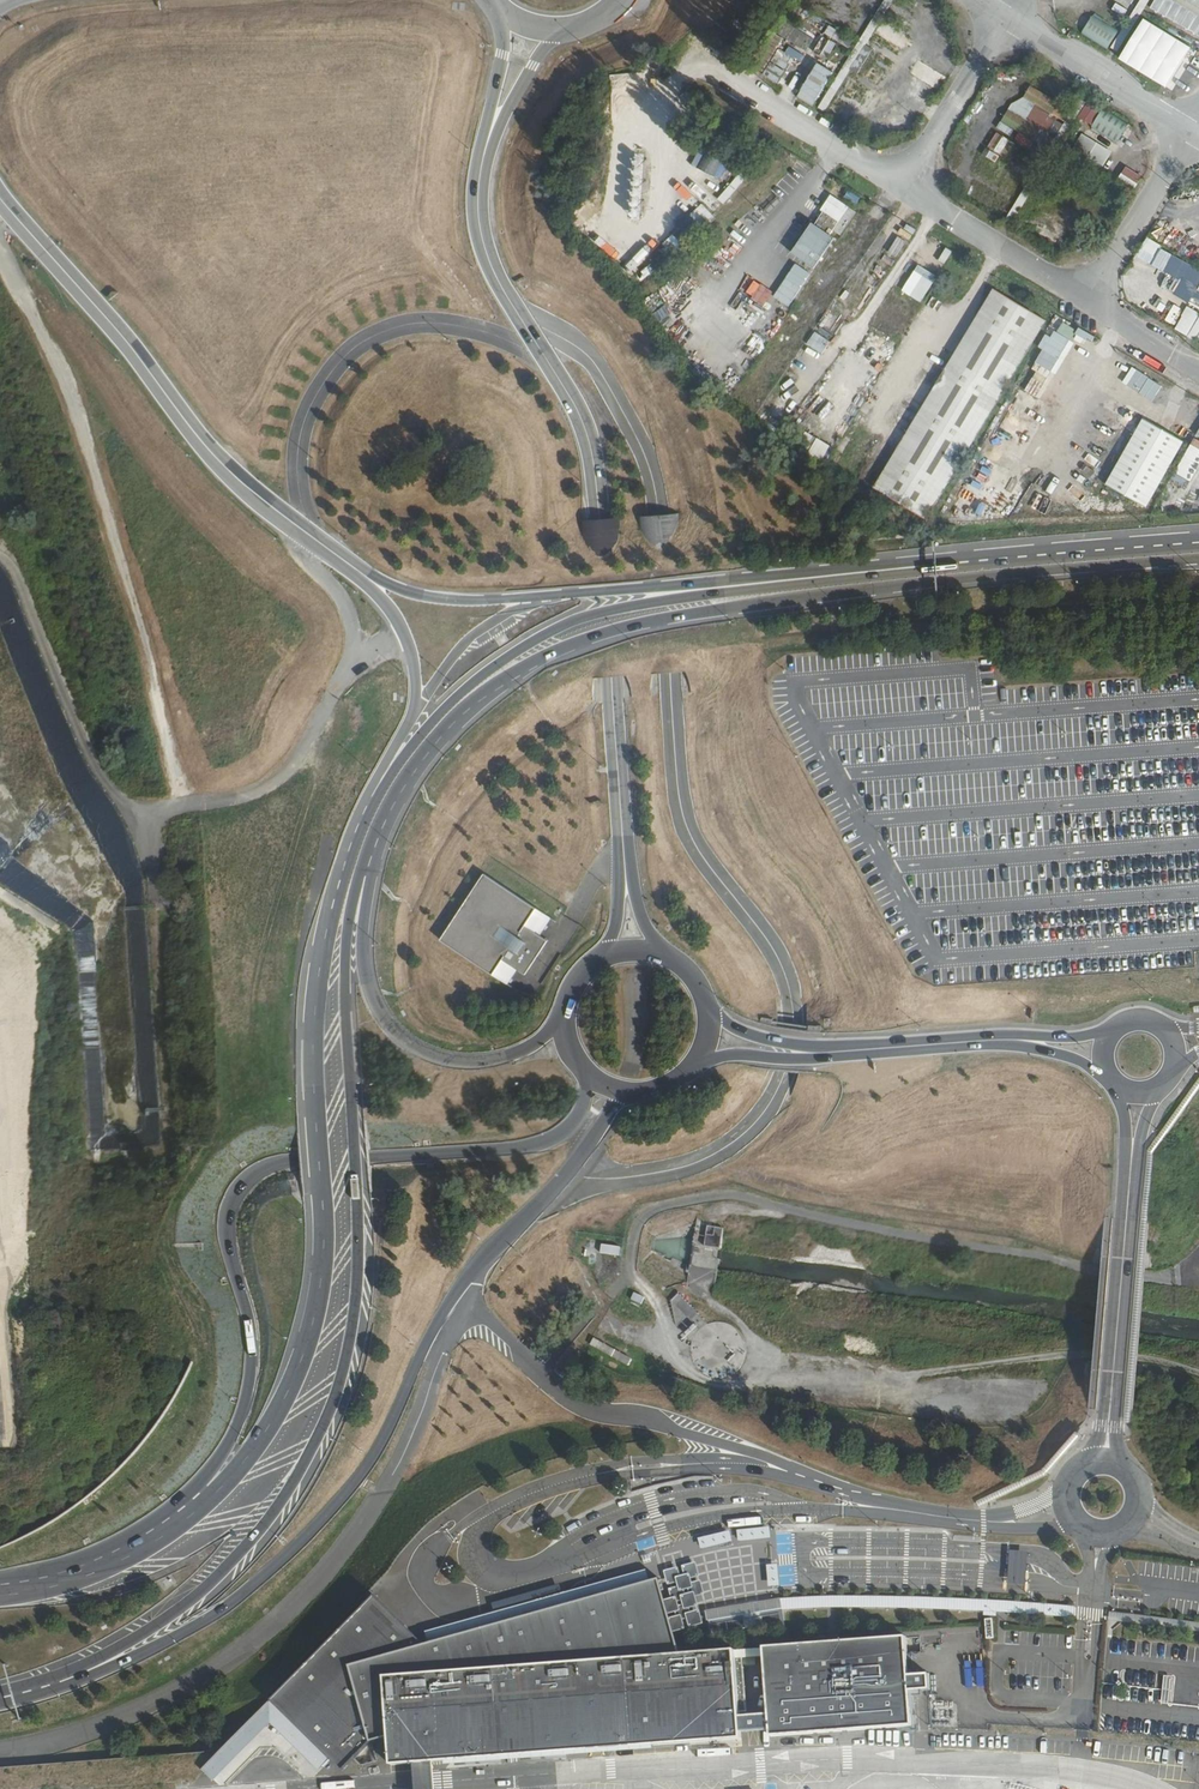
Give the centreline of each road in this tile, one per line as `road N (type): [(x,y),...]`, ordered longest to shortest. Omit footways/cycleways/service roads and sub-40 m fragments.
road 1 (secondary): [(12,1696),(127,1644),(207,1592),(289,1497),(330,1421),(356,1309),(346,1015),(356,889),(399,782),(449,728)]
road 2 (unclassified): [(566,1175),(626,1179),(718,1152),(773,1099),(794,1024),(772,945),(687,828),(647,461),(589,356),(521,317)]
road 3 (secondary): [(387,770),(344,862),(320,963),(314,1105),(321,1290),(312,1335),(242,1466),(210,1502),(130,1557)]
road 4 (unclassified): [(584,1073),(577,1119),(531,1147),(291,1159),(245,1180),(226,1229),(250,1335),(244,1403),(197,1488),(130,1557)]
road 5 (unclassified): [(12,1696),(104,1673),(194,1629),(313,1535),(372,1465),(437,1317),(482,1256),(566,1175)]
road 6 (track): [(1198,1374),(1148,1359),(1080,1355),(910,1374),(693,1377),(673,1347),(656,1291),(628,1277)]
road 7 (secondary): [(449,728),(539,658),(625,627),(1012,569)]
road 8 (track): [(183,806),(145,637),(68,383),(0,251)]
road 9 (secondary): [(865,573),(642,604),(561,626),(486,674),(387,770)]
road 10 (unclassified): [(865,573),(443,603),(403,595),(342,559)]
road 11 (unclassified): [(625,874),(597,477),(580,418),(550,363)]
road 12 (unclassified): [(562,1021),(511,1056),(469,1063),(403,1040),(374,1003),(362,945),(370,878),(387,827),(449,728)]
road 13 (track): [(172,1221),(223,1177),(236,1052),(312,809),(308,751)]
road 14 (unclassified): [(0,197),(201,442),(290,524),(342,559)]
road 15 (unclassified): [(550,363),(504,336),(453,323),(392,329),(348,352),(307,412),(298,455),(309,519),(342,559)]
road 16 (track): [(183,806),(279,786),(357,664),(405,629)]
road 17 (unclassified): [(1132,1159),(1108,1457)]
road 18 (unclassified): [(1198,139),(974,0)]
road 19 (unclassified): [(342,559),(414,649),(415,705),(387,770)]
road 20 (unclassified): [(1108,1457),(1076,1467),(1064,1486),(1068,1517),(1085,1532),(1109,1536),(1137,1516),(1142,1491),(1120,1461)]
road 21 (track): [(875,425),(934,328),(968,307),(1002,250)]
road 22 (unclassified): [(768,1049),(971,1043)]
road 23 (unclassified): [(521,317),(495,273),(481,223),(492,133)]
road 24 (secondary): [(1198,554),(1012,569)]
road 25 (track): [(290,524),(345,606),(357,664)]
road 26 (track): [(1052,456),(1125,327)]
road 27 (secondary): [(1012,569),(865,573)]
road 28 (unclassified): [(971,1043),(1075,1060),(1111,1078)]
road 29 (unclassified): [(1112,1031),(971,1043)]
road 30 (secondary): [(130,1557),(50,1588),(0,1592)]
road 31 (unclassified): [(492,133),(558,29)]
road 32 (unclassified): [(506,12),(492,133)]

